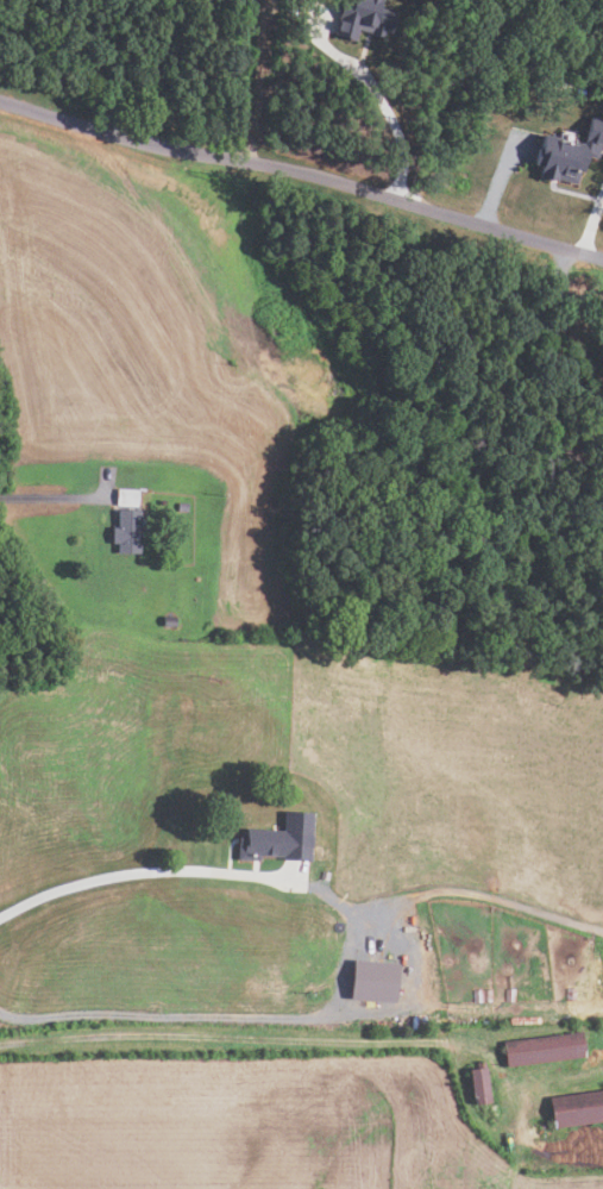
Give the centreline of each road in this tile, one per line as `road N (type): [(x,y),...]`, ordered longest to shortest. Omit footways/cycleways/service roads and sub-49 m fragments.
road 1 (residential): [(0,101),(123,139),(331,182),(579,252)]

